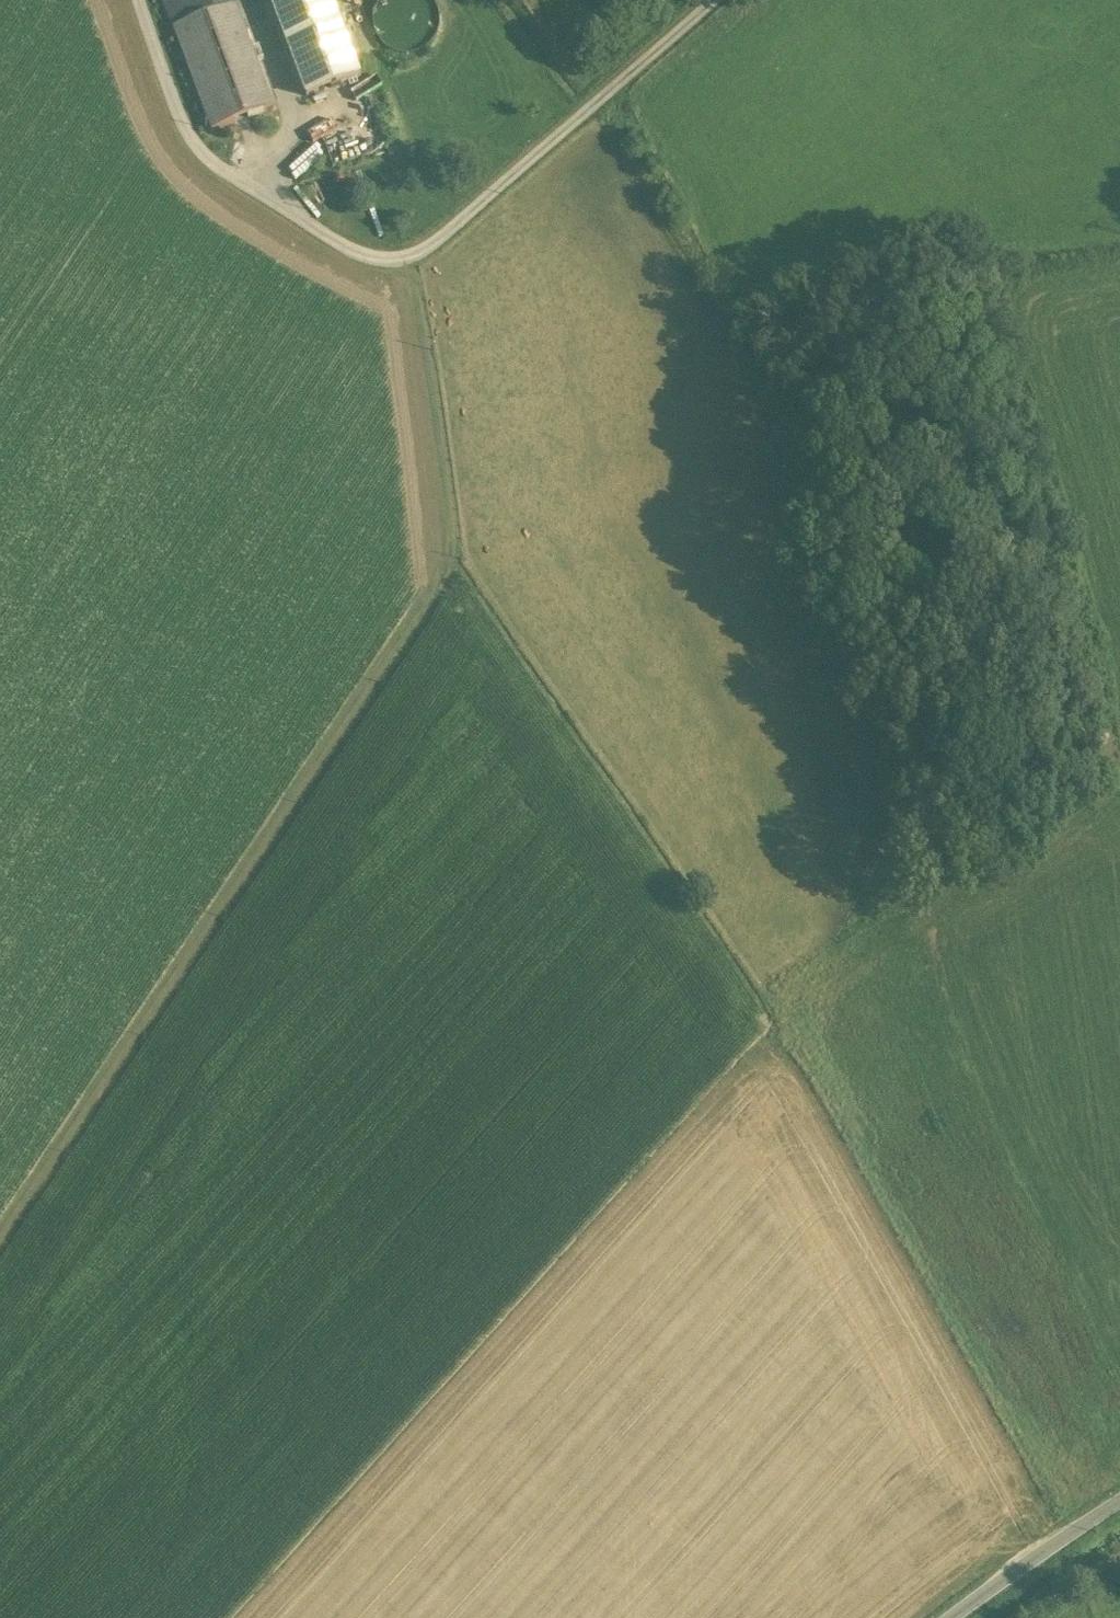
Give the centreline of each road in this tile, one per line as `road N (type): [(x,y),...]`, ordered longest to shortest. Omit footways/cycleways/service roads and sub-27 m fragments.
road 1 (unclassified): [(143,0),(188,148),(397,270),(711,0)]
road 2 (tertiary): [(954,1617),(1119,1502)]

